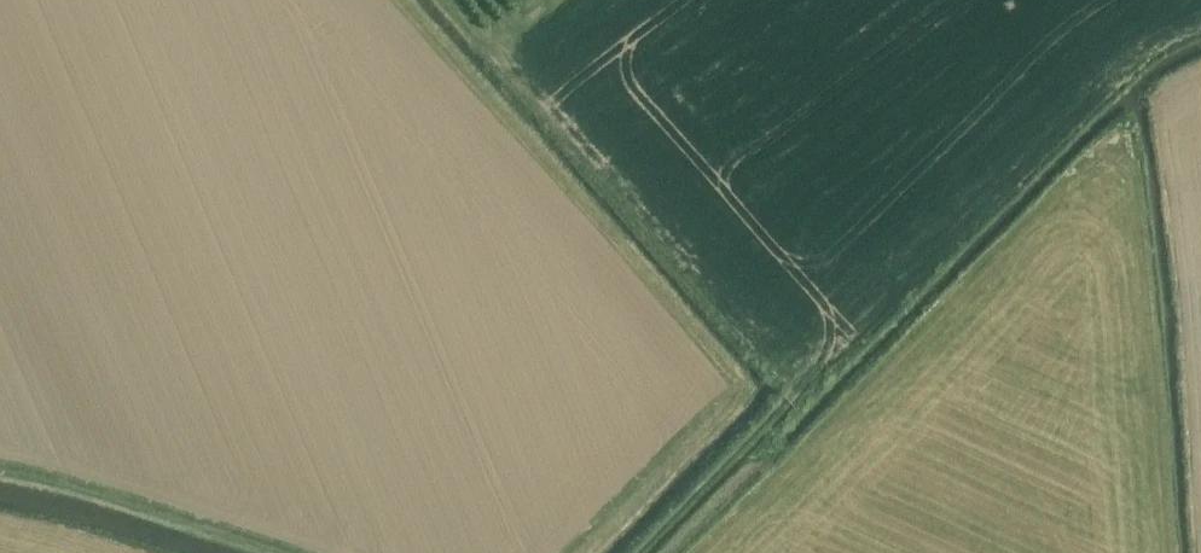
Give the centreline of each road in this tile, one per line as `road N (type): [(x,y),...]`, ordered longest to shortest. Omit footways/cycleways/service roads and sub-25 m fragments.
road 1 (track): [(649,552),(789,408)]

